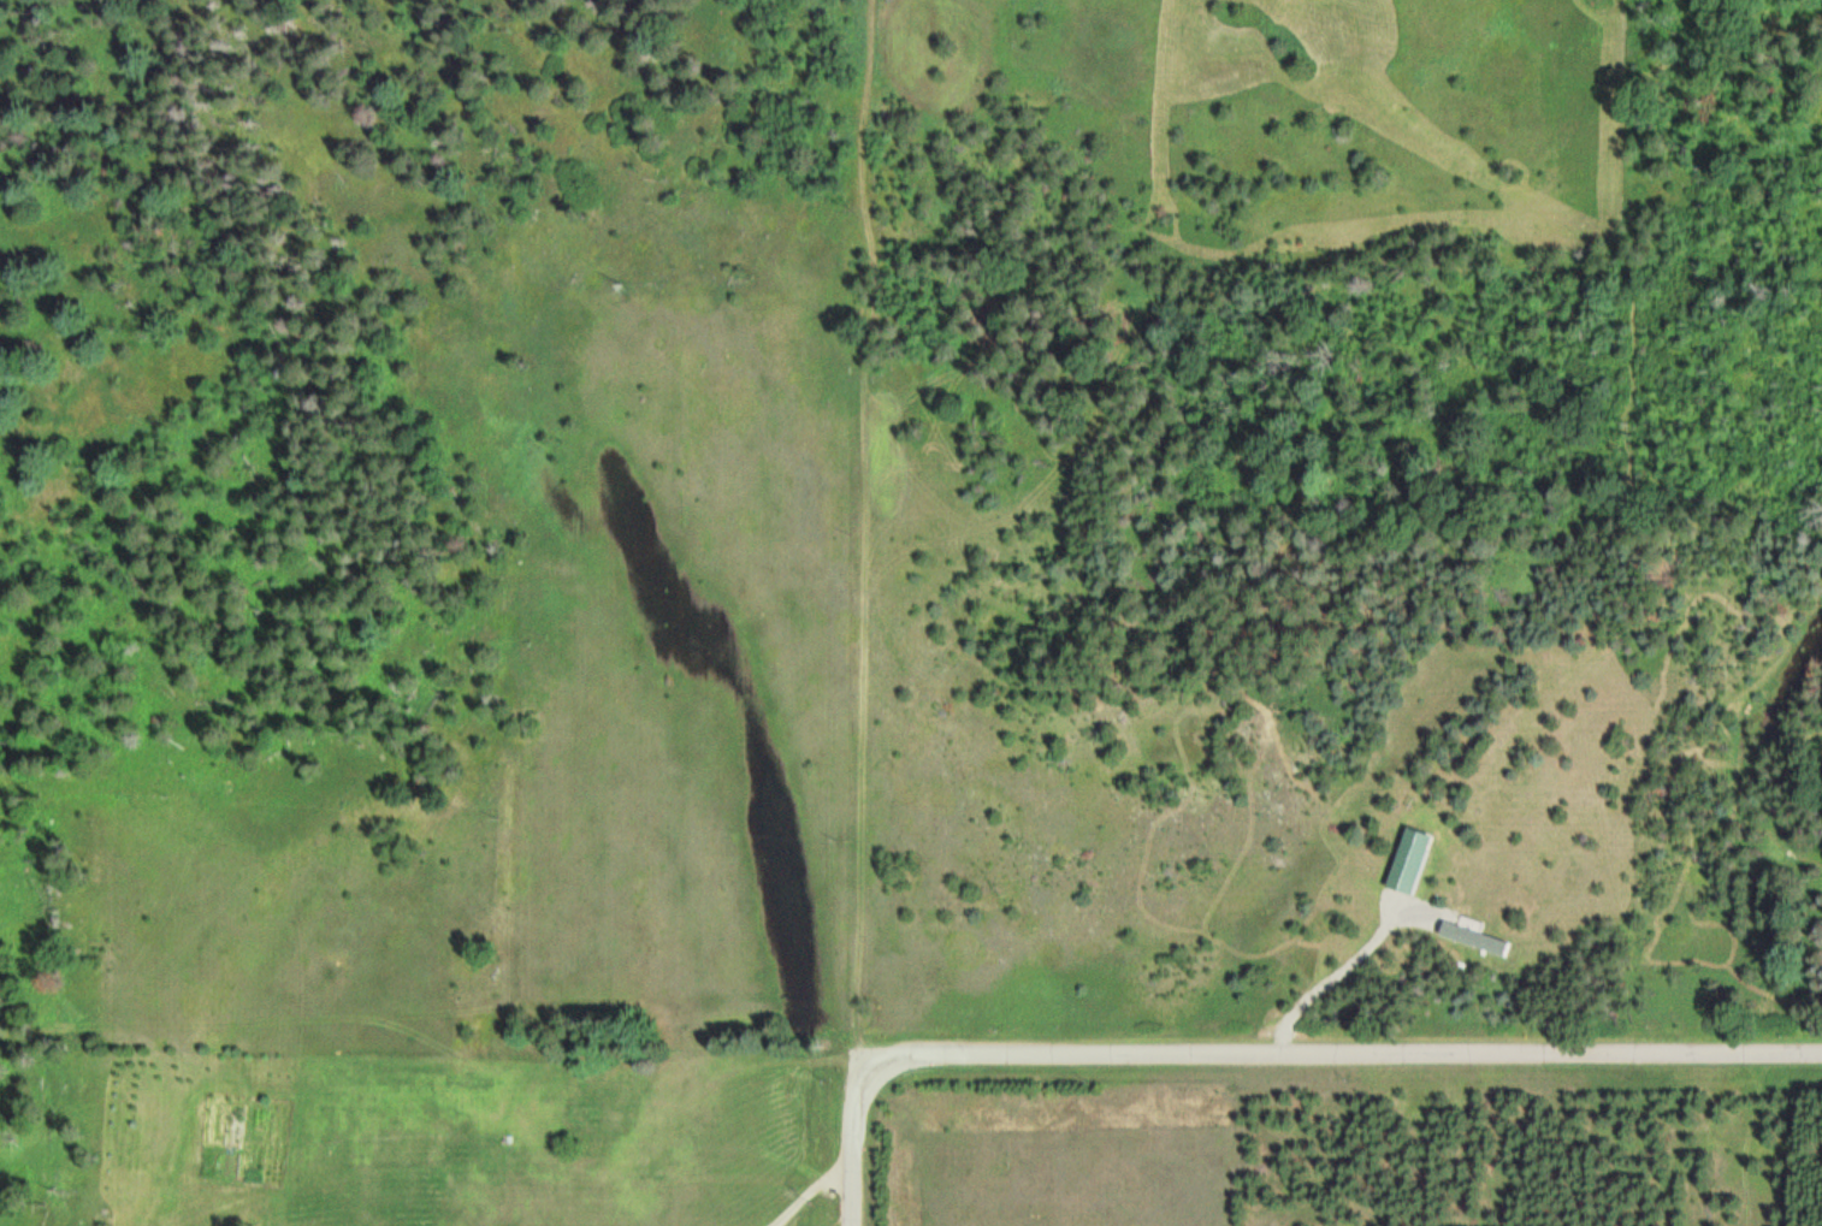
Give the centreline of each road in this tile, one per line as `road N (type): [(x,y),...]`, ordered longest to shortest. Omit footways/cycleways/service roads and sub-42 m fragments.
road 1 (residential): [(871,1071),(909,1052),(1821,1049)]
road 2 (residential): [(871,1071),(856,1097),(855,1225)]

